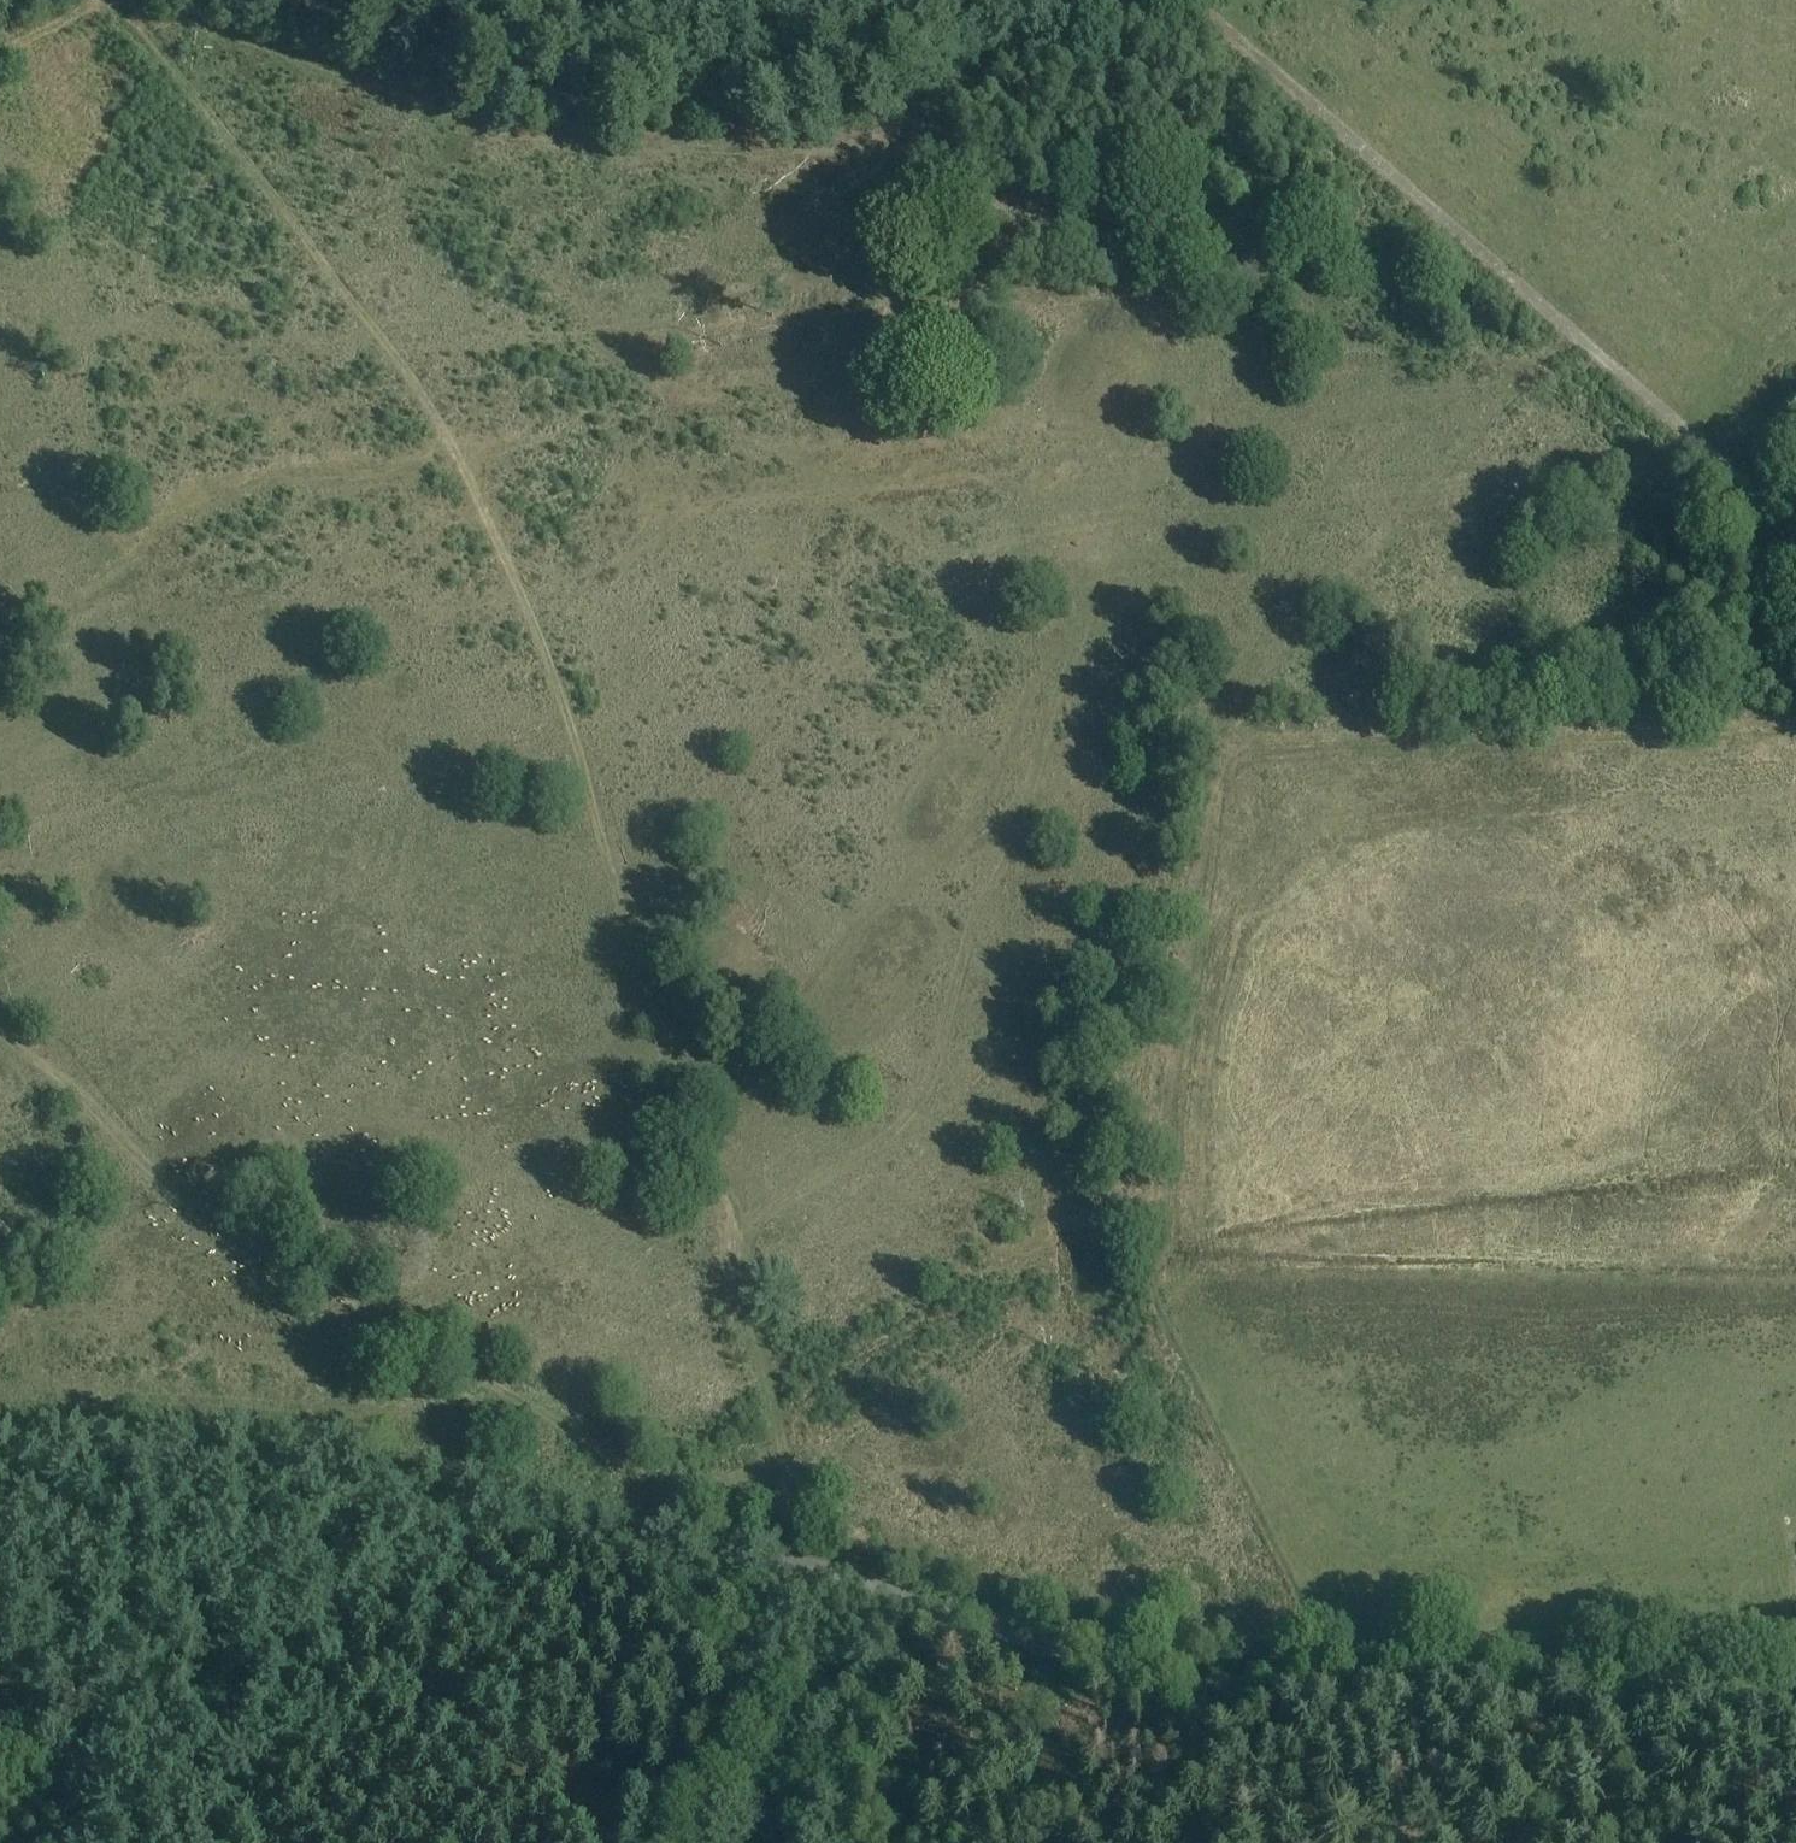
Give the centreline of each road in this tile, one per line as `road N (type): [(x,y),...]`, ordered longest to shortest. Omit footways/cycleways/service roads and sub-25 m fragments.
road 1 (track): [(1795,538),(1189,0)]
road 2 (track): [(841,1842),(837,1720),(802,1566)]

